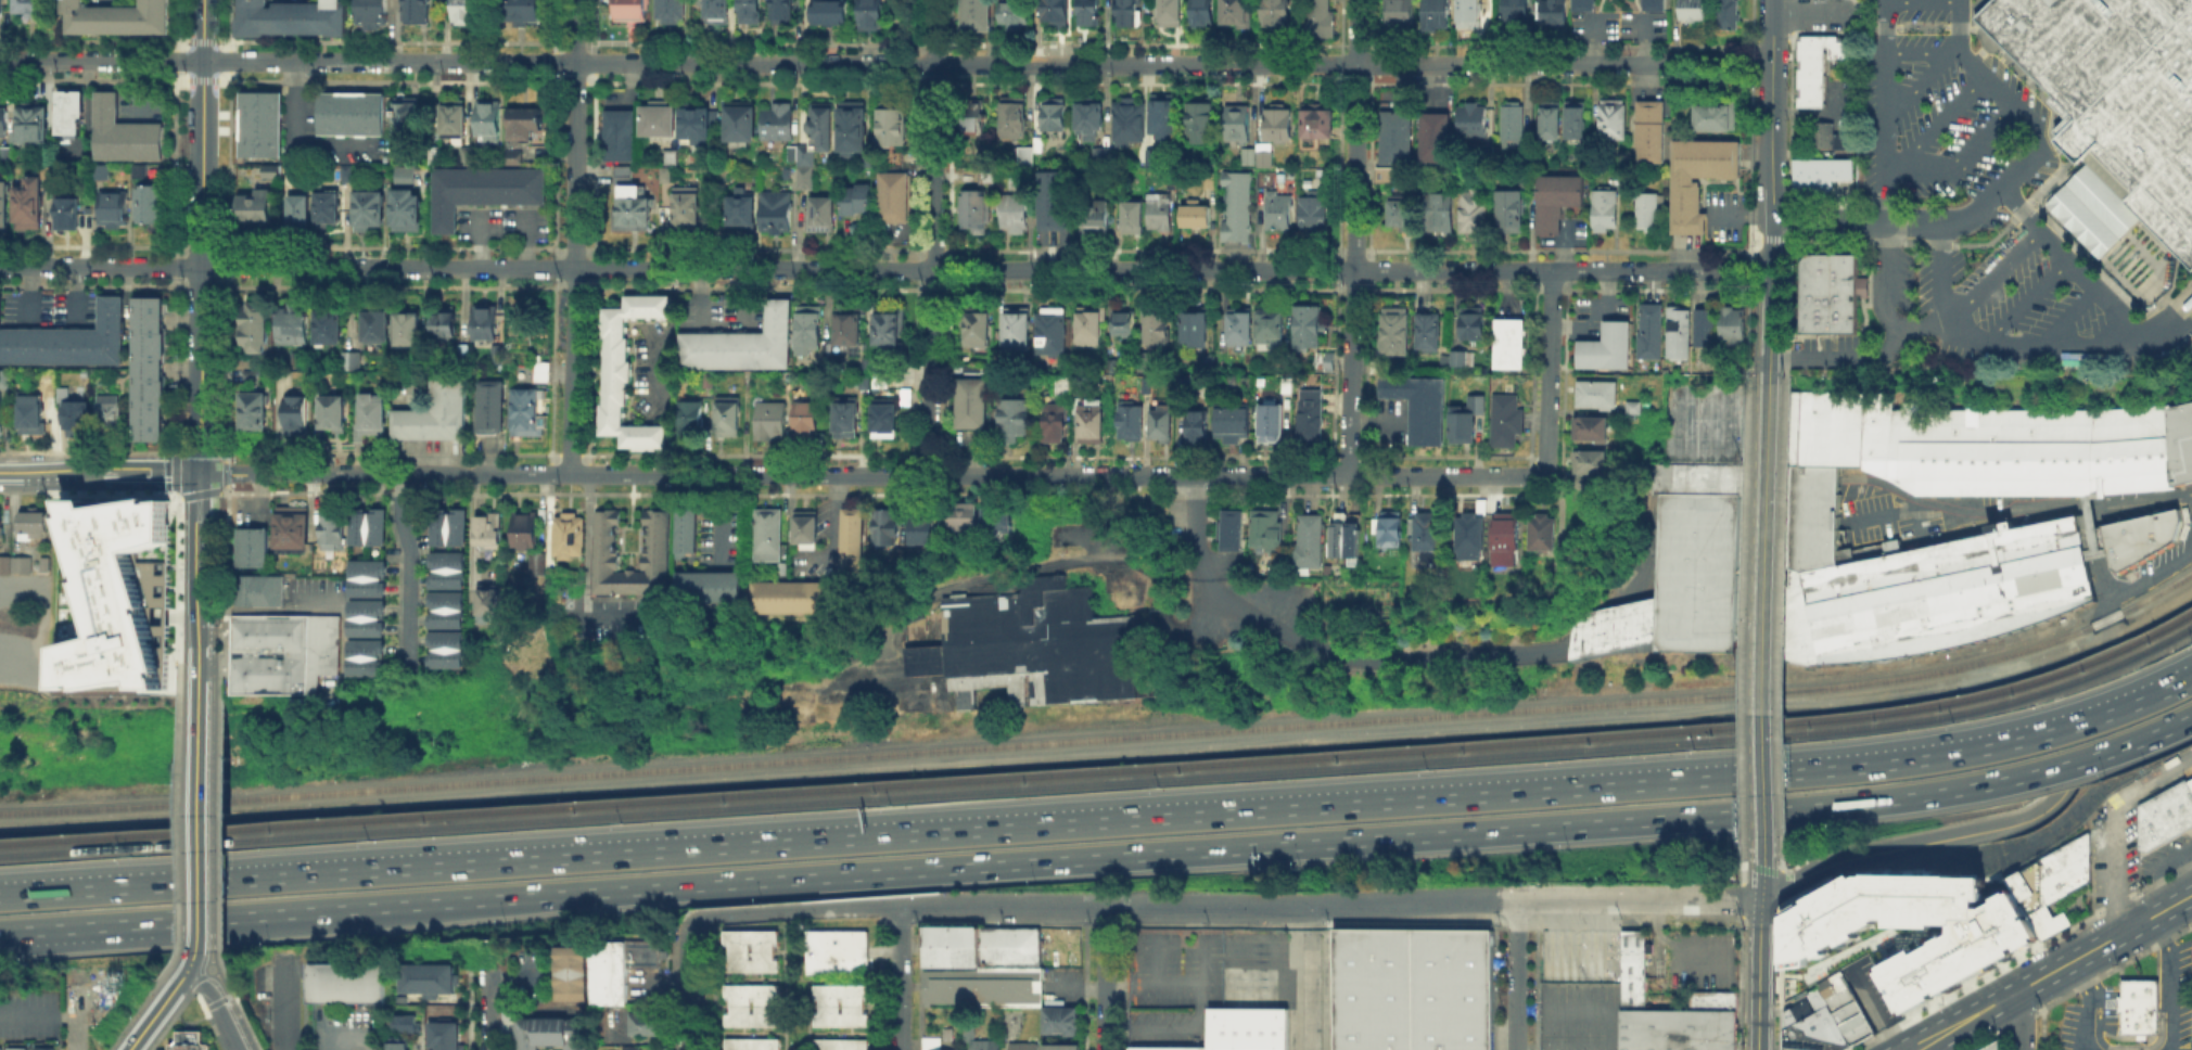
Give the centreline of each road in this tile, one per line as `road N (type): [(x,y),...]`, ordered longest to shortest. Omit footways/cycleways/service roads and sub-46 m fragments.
road 1 (track): [(0,825),(1891,696),(2036,664),(2134,626),(2191,592)]
road 2 (motorway): [(435,901),(1861,802),(2009,779),(2191,715)]
road 3 (motorway): [(1763,774),(0,895)]
road 4 (residential): [(0,61),(1731,63)]
road 5 (residential): [(0,266),(1354,270)]
road 6 (residential): [(197,473),(1352,476)]
road 7 (tertiary): [(1762,858),(1769,382)]
road 8 (residential): [(934,476),(934,0)]
road 9 (residential): [(575,475),(575,0)]
road 10 (secondary): [(197,473),(203,0)]
road 11 (motorway): [(2191,676),(2092,718),(2000,744),(1763,774)]
road 12 (residential): [(902,906),(1341,906)]
road 13 (residential): [(1341,906),(1761,899)]
road 14 (secondary): [(1915,1049),(2191,895)]
road 15 (motorway): [(163,920),(435,901)]
road 16 (tertiary): [(1770,270),(1773,0)]
road 17 (residential): [(1354,270),(1357,0)]
road 18 (secondary): [(193,951),(196,693)]
road 19 (secondary): [(196,693),(197,473)]
road 20 (residential): [(694,924),(902,906)]
road 21 (residential): [(1352,476),(1354,270)]
road 22 (residential): [(1550,476),(1552,270)]
road 23 (residential): [(1354,270),(1552,270)]
road 24 (residential): [(1352,476),(1550,476)]
road 25 (residential): [(1552,270),(1724,270)]
road 26 (motorway): [(0,941),(163,920)]
road 27 (motorway): [(0,931),(163,920)]
road 28 (residential): [(1516,1049),(1517,898)]
road 29 (tertiary): [(1757,1049),(1761,899)]
road 30 (residential): [(1107,1049),(1109,906)]
road 31 (residential): [(901,1049),(902,906)]
road 32 (residential): [(2127,931),(2114,898),(2117,803)]
road 33 (residential): [(692,1049),(688,949),(694,924)]

